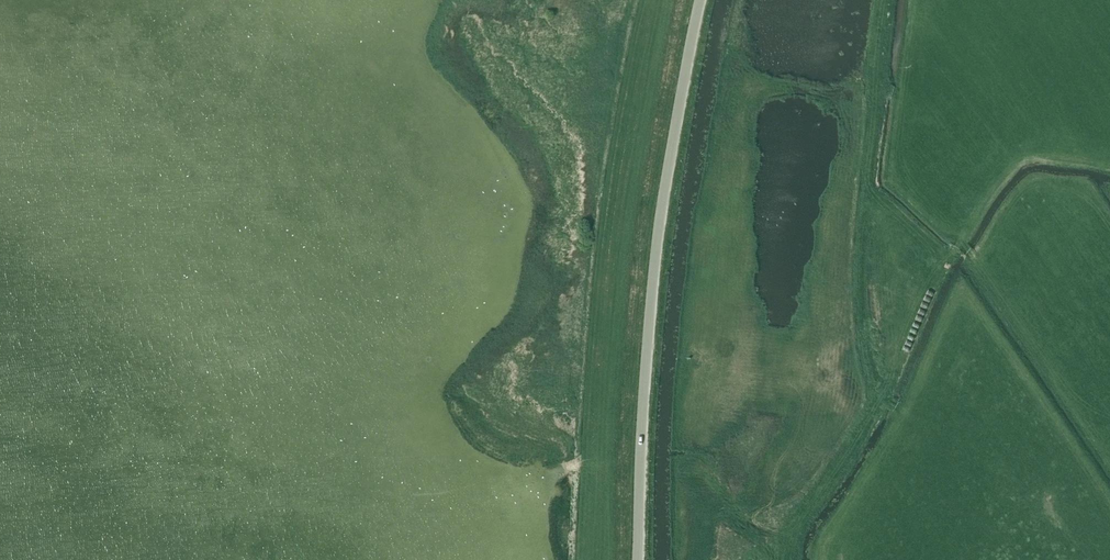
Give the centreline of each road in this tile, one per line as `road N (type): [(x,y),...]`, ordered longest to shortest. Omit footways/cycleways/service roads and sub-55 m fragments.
road 1 (tertiary): [(637,559),(657,235),(699,0)]

